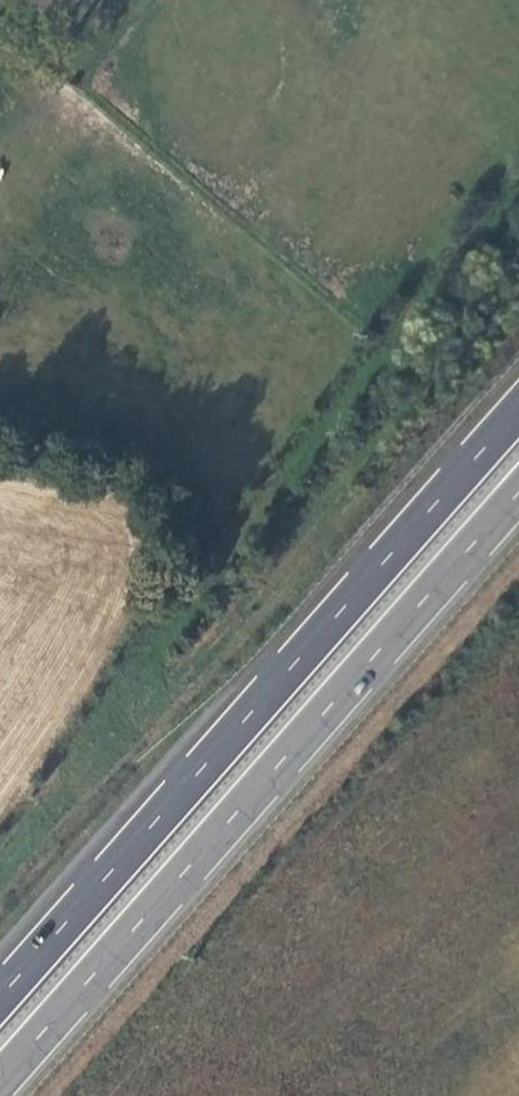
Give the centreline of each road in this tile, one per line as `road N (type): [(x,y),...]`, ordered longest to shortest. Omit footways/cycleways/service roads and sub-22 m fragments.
road 1 (trunk): [(518,412),(0,994)]
road 2 (trunk): [(0,1082),(518,501)]
road 3 (track): [(385,356),(518,205)]

